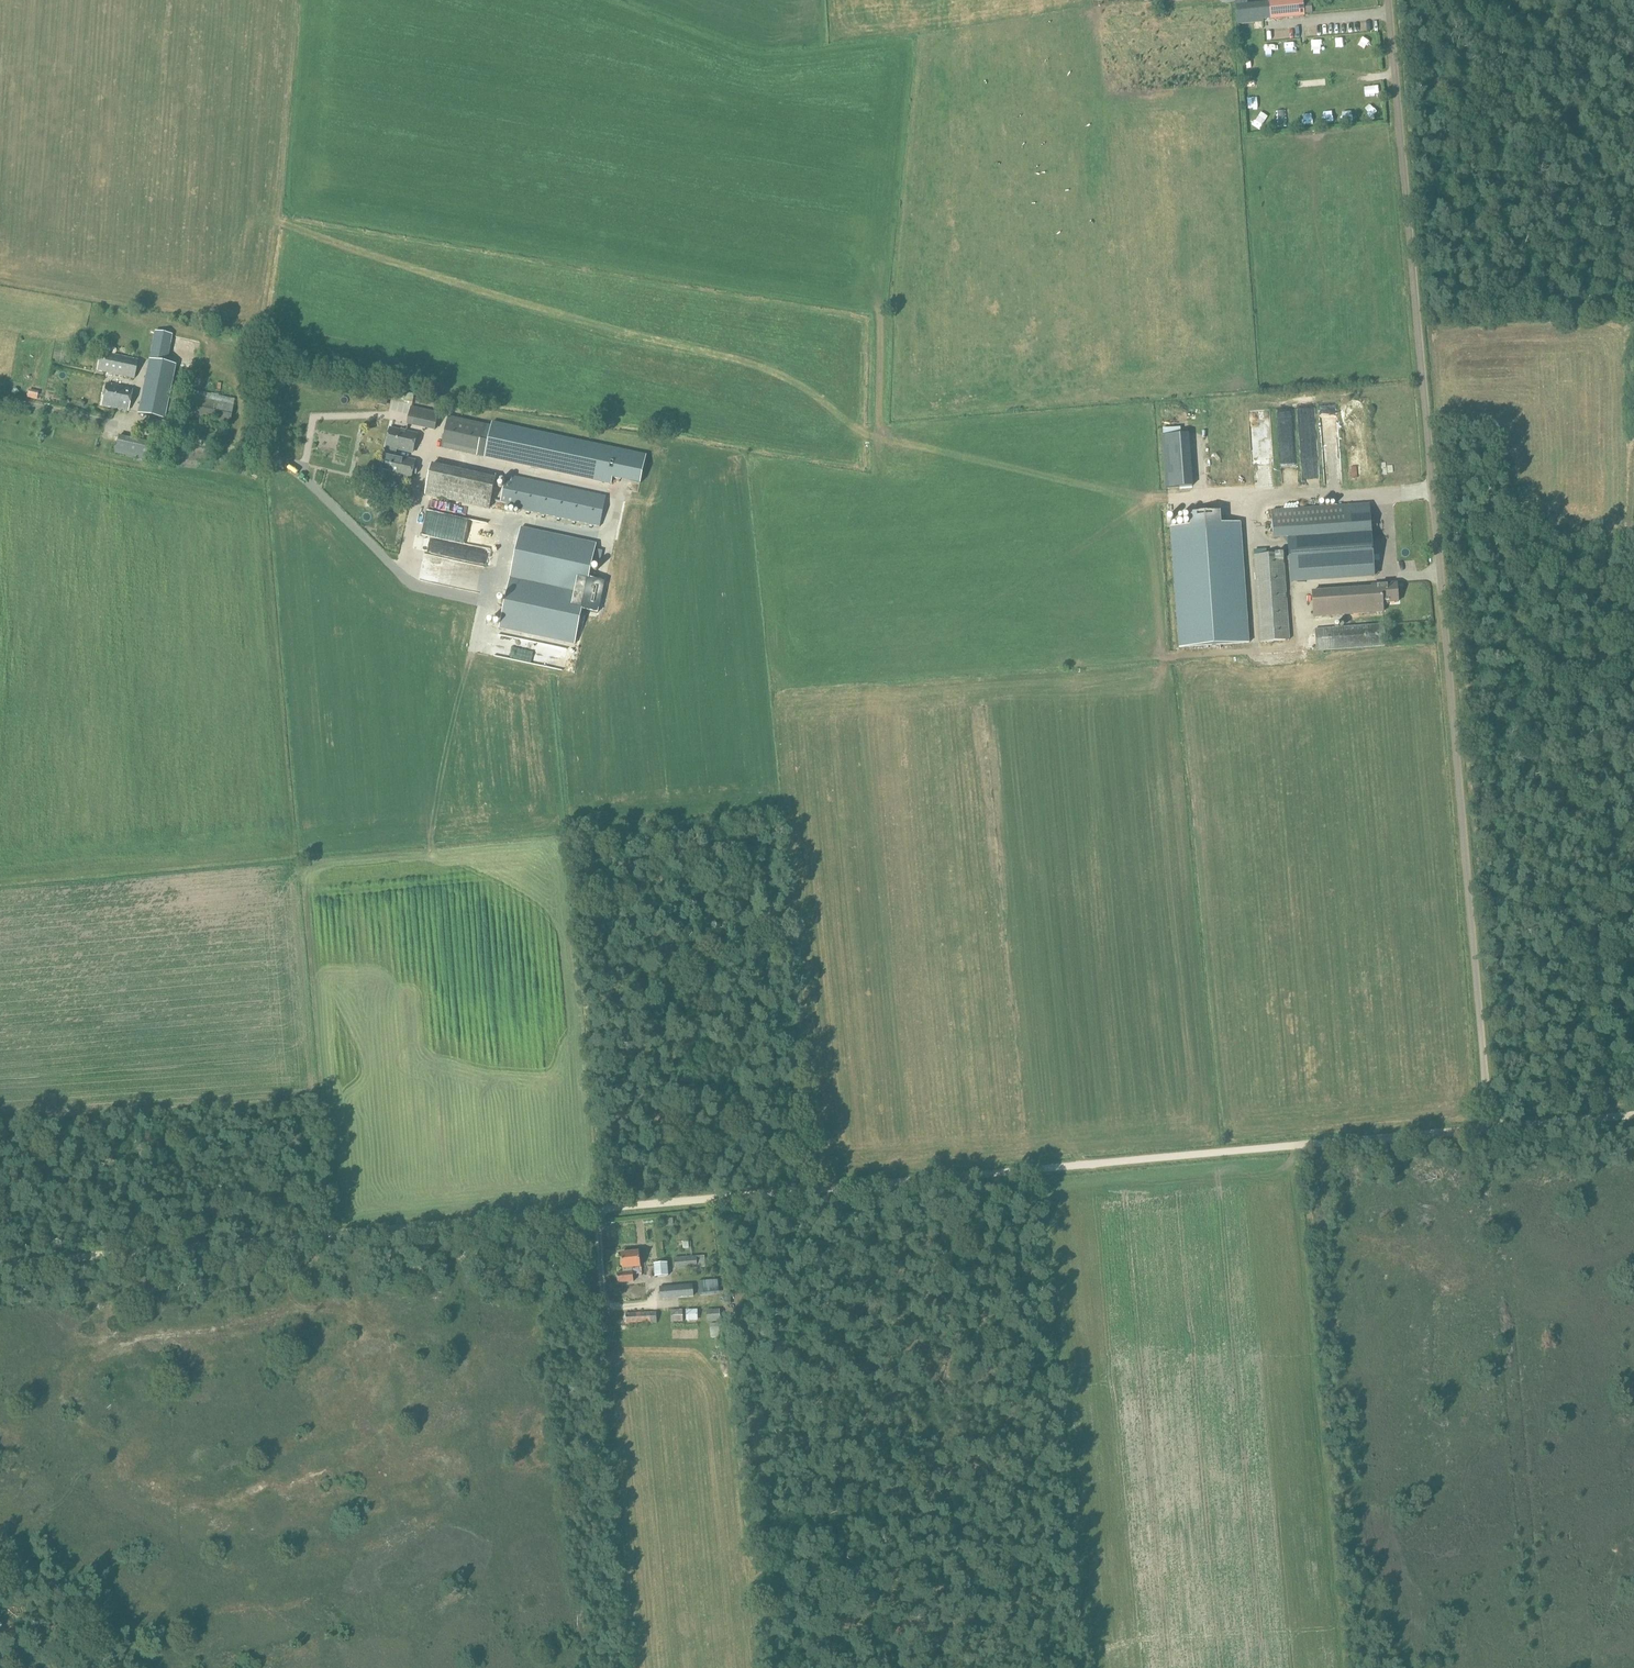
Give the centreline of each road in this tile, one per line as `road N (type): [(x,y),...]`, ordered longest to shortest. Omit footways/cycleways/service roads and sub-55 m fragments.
road 1 (track): [(0,1264),(1488,1126)]
road 2 (track): [(1488,1126),(1388,0)]
road 3 (residential): [(166,437),(0,399)]
road 4 (track): [(1633,1113),(1488,1126)]

